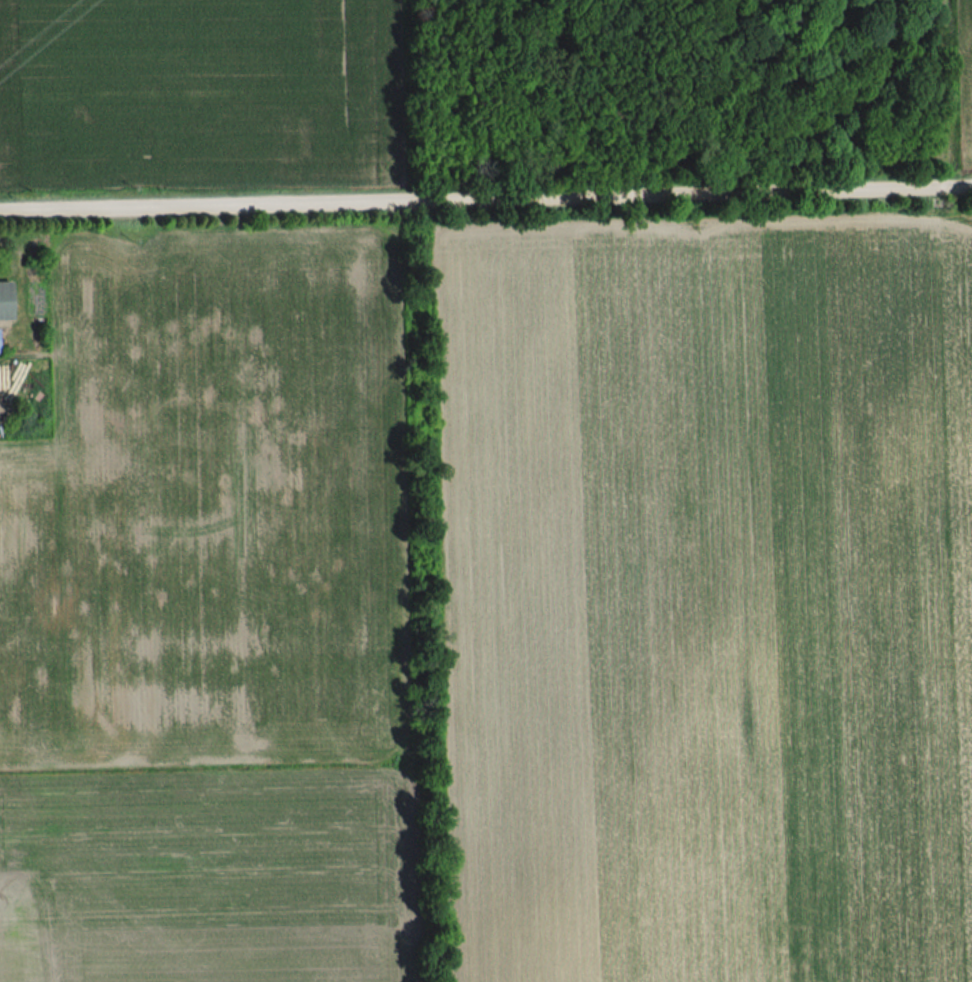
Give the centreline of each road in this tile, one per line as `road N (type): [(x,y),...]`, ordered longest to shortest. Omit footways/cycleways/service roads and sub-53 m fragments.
road 1 (residential): [(0,209),(971,185)]

